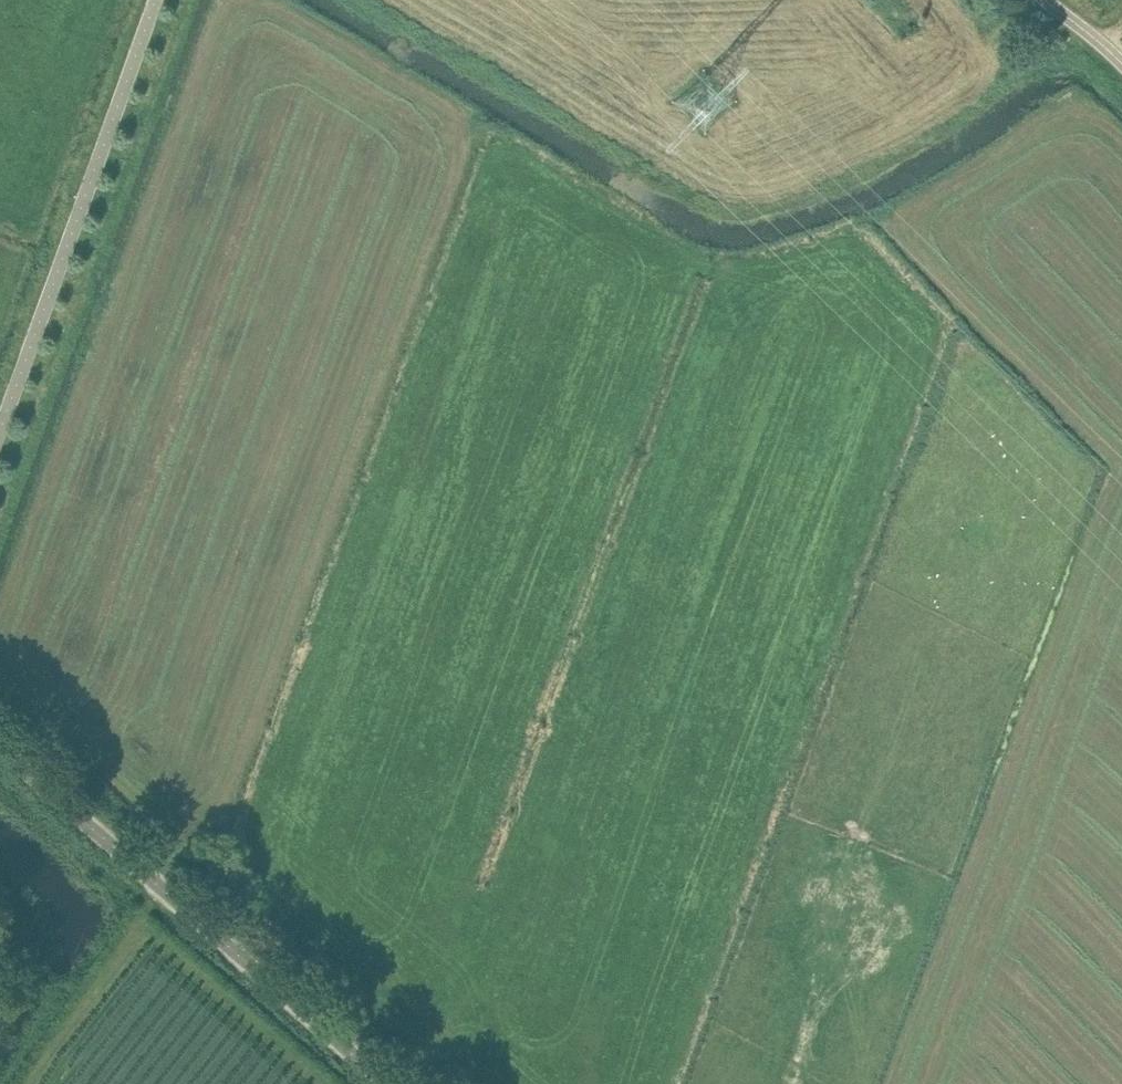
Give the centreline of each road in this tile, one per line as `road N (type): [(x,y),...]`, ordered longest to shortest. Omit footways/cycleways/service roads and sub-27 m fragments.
road 1 (unclassified): [(384,1083),(0,755)]

